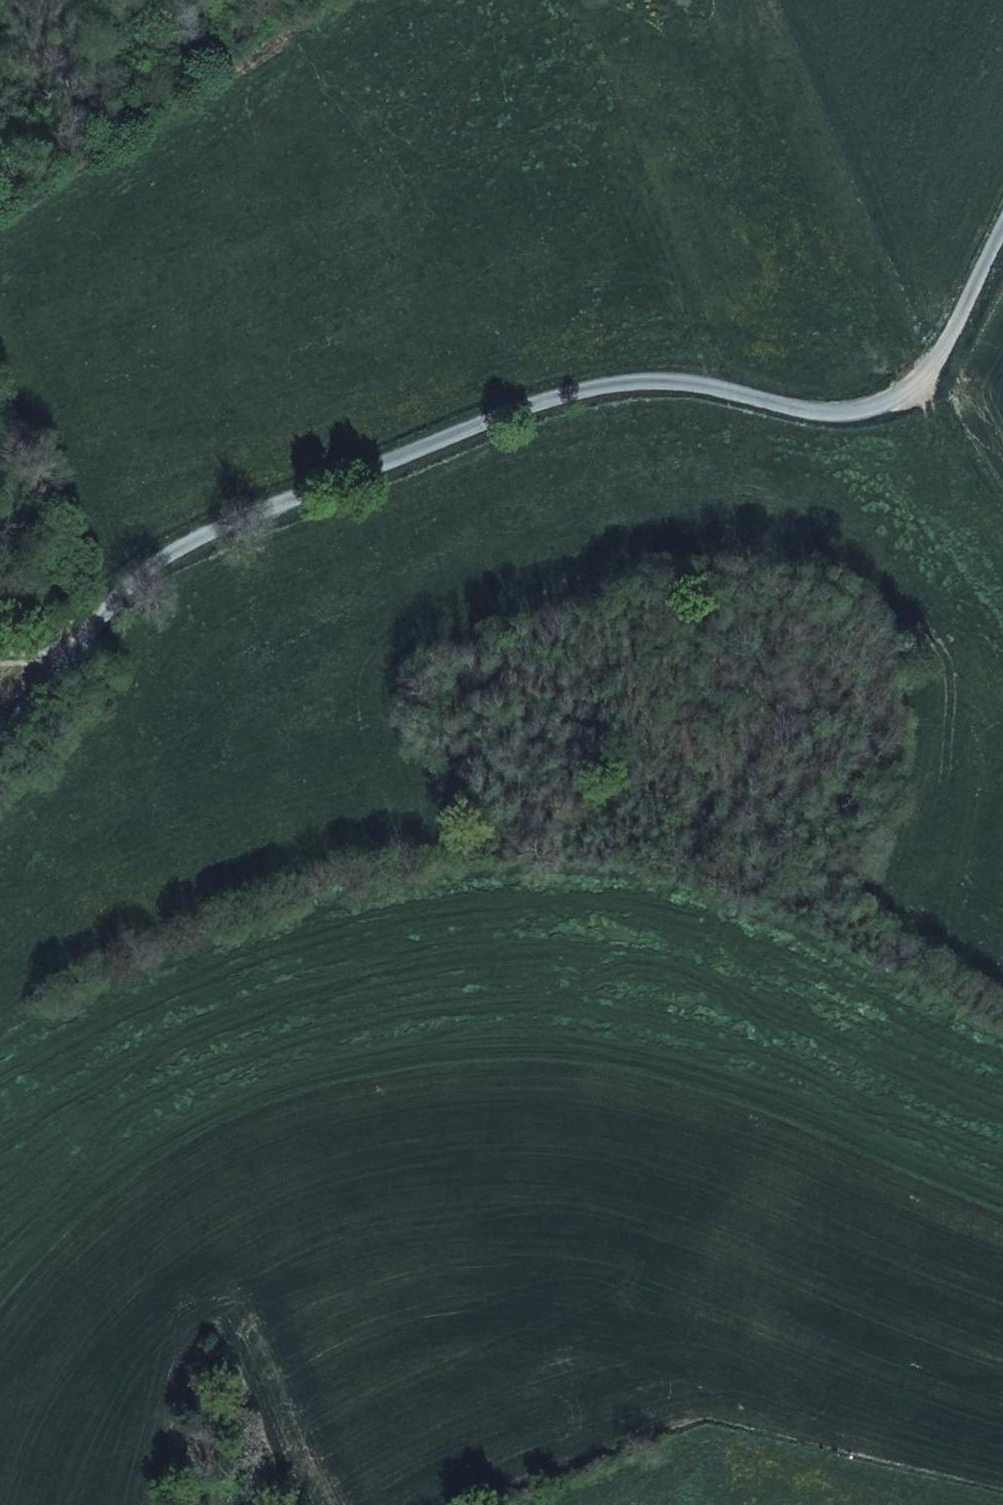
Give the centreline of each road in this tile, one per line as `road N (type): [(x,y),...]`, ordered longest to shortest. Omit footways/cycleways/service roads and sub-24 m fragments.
road 1 (residential): [(1002,226),(951,338),(909,386),(849,409),(682,380),(592,386),(198,533),(131,590),(88,655),(0,742)]

